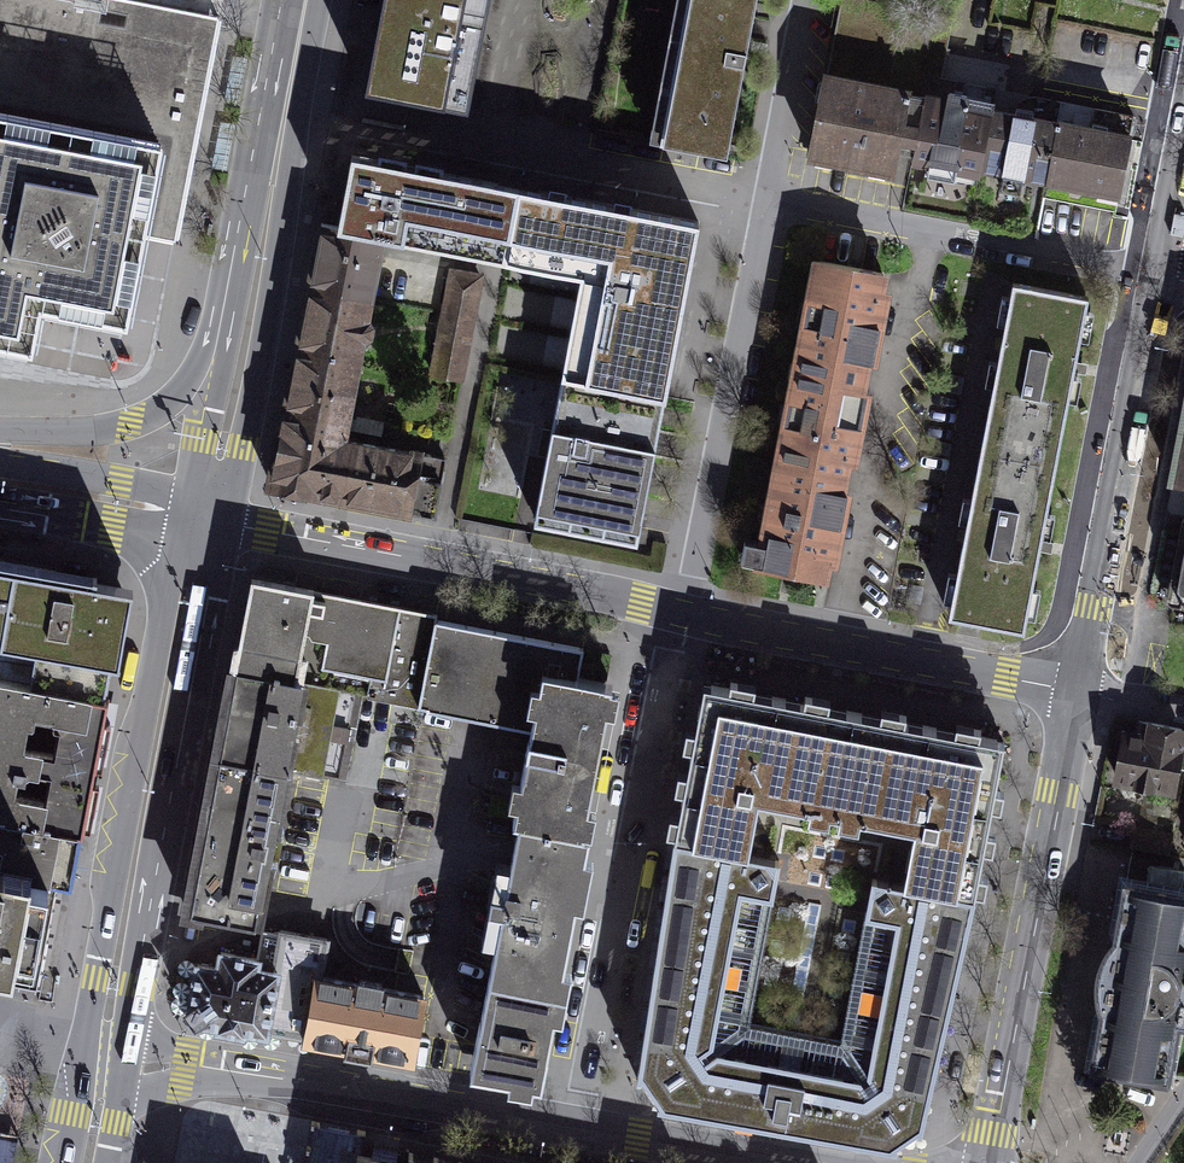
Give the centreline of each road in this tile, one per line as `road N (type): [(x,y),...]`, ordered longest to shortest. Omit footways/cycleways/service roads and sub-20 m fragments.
road 1 (secondary): [(204,523),(104,1046)]
road 2 (residential): [(681,615),(578,1127)]
road 3 (residential): [(773,197),(288,98)]
road 4 (tertiary): [(204,523),(681,615)]
road 5 (residential): [(578,1127),(104,1046)]
road 6 (tertiary): [(988,1162),(1078,691)]
road 7 (residential): [(773,197),(681,615)]
road 8 (tertiary): [(1078,691),(1160,278)]
road 9 (tertiary): [(681,615),(1078,691)]
road 10 (residential): [(1160,278),(773,197)]
road 11 (tertiary): [(268,211),(202,361),(171,403),(130,423),(76,433),(0,430)]
road 12 (secondary): [(268,211),(204,523)]
road 13 (residential): [(789,1162),(578,1127)]
road 14 (tertiary): [(0,485),(204,523)]
road 15 (residential): [(806,0),(773,197)]
road 16 (tertiary): [(1160,278),(1183,145)]

